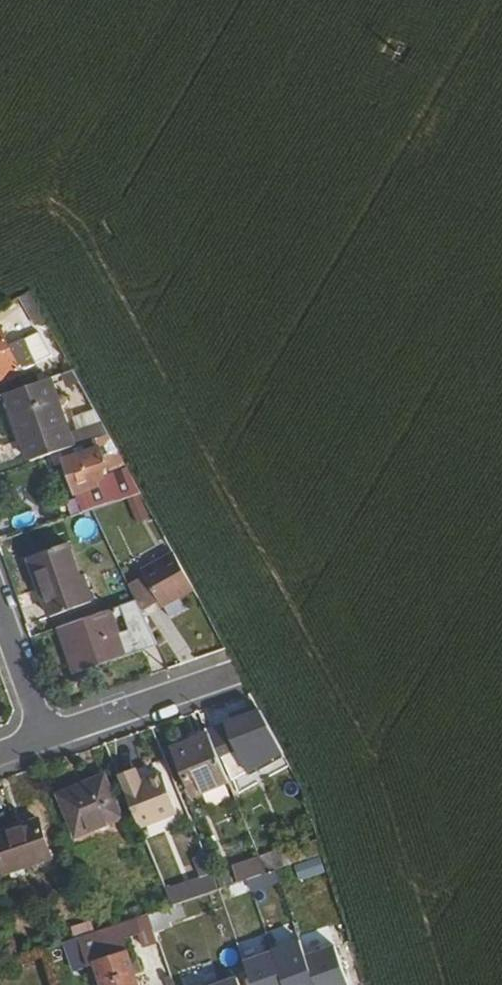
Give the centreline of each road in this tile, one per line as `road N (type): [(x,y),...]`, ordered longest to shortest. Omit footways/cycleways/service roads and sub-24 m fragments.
road 1 (residential): [(219,678),(43,739)]
road 2 (residential): [(43,739),(0,610)]

